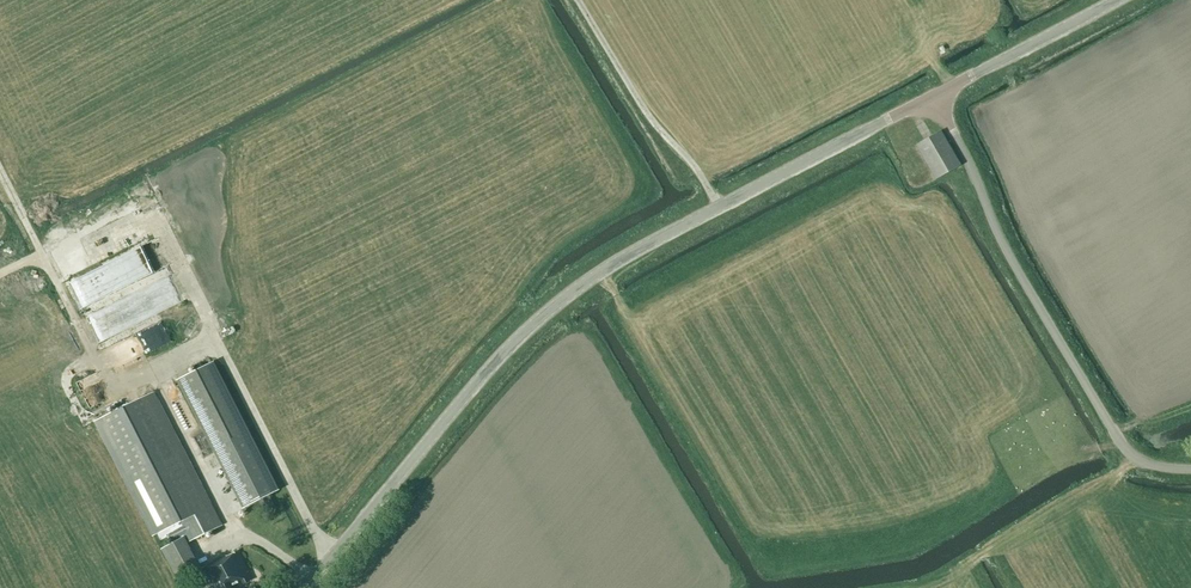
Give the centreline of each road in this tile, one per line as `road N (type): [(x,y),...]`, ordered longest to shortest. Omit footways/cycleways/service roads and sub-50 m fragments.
road 1 (tertiary): [(298,587),(547,309),(717,208),(938,98)]
road 2 (unclassified): [(1190,468),(1154,466),(1124,447),(995,229),(938,98)]
road 3 (tertiary): [(938,98),(1118,0)]

